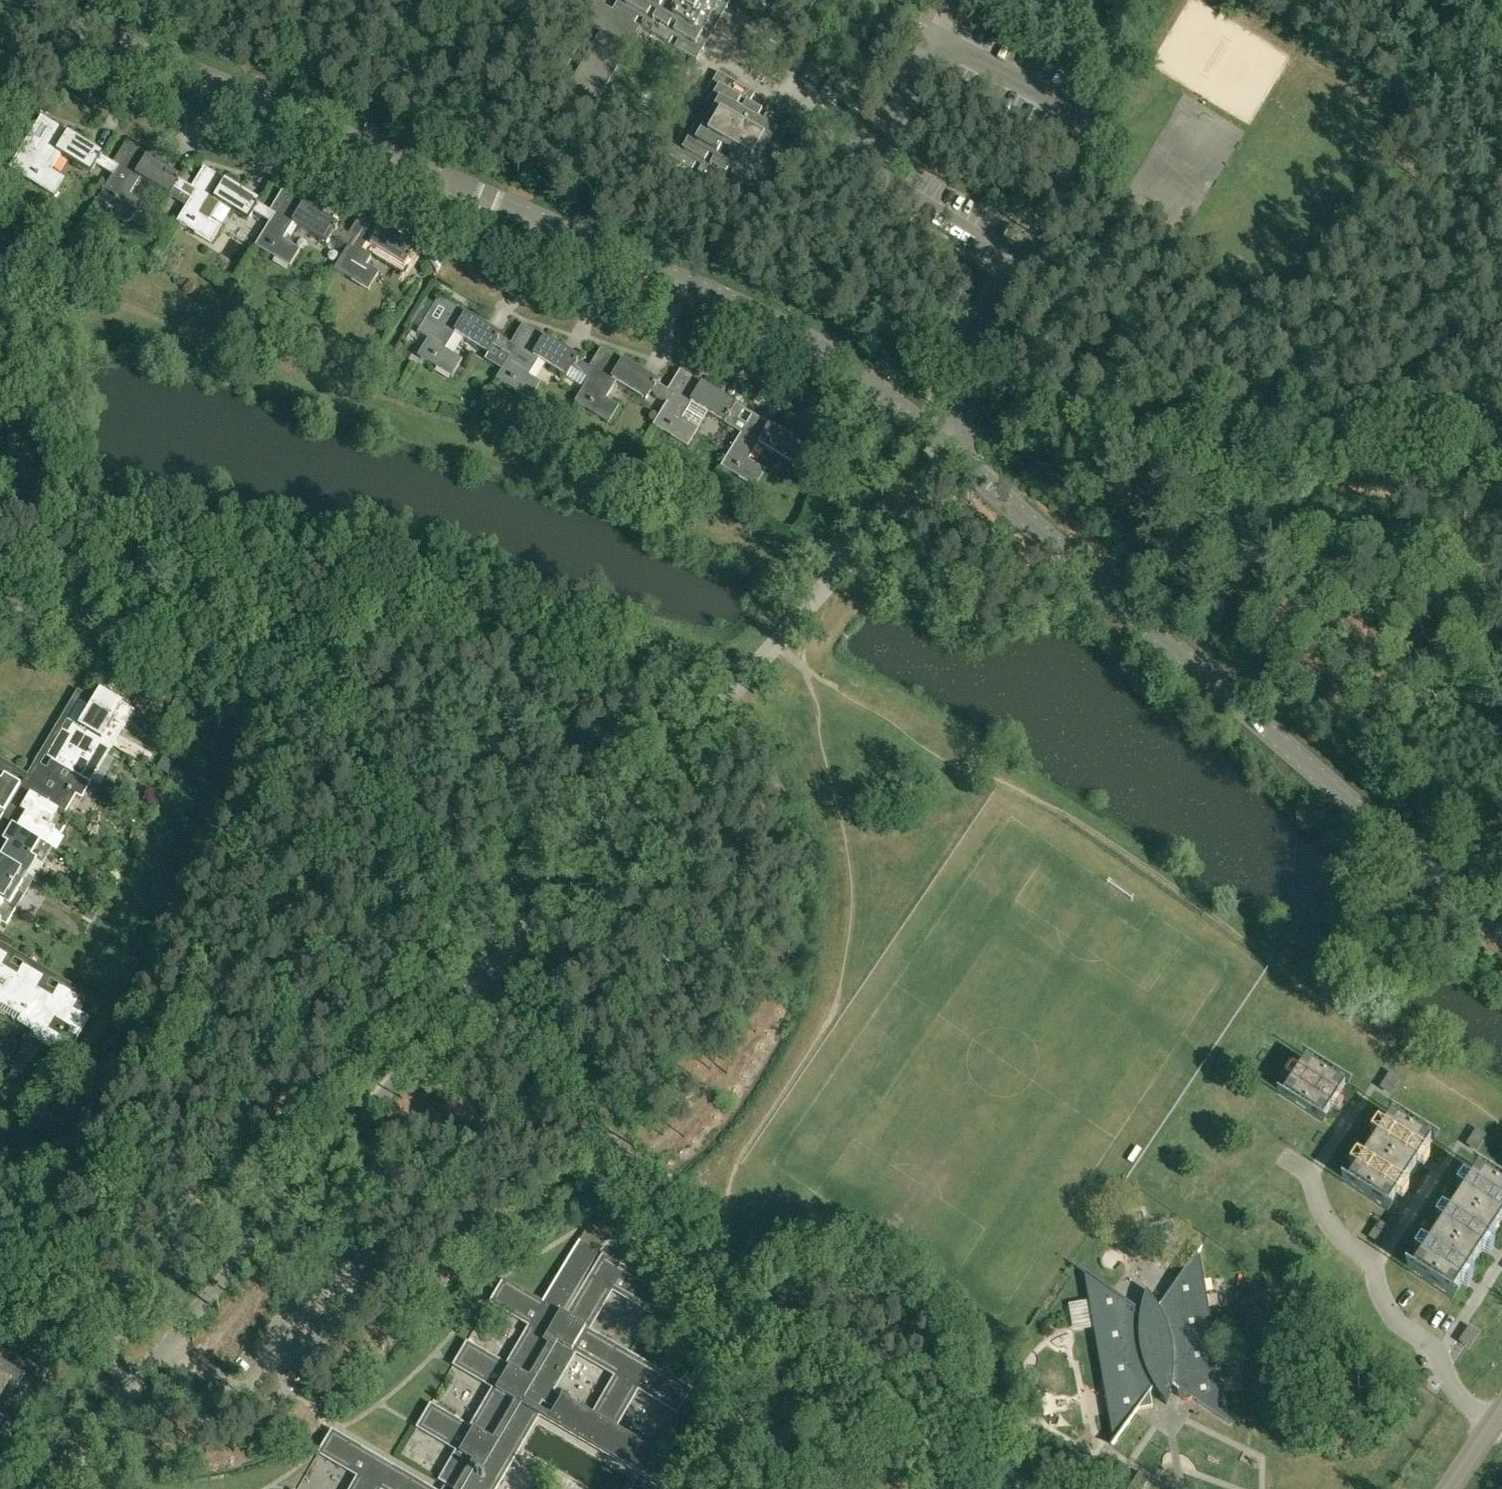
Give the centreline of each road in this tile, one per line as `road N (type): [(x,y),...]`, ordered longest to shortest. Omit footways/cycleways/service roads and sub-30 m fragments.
road 1 (tertiary): [(945,436),(801,334),(22,0)]
road 2 (track): [(1501,1122),(1308,995),(1072,818),(948,765),(806,670)]
road 3 (tertiary): [(1501,930),(945,436)]
road 4 (residential): [(481,973),(927,457)]
road 5 (residential): [(481,973),(311,685),(211,652),(0,611)]
road 6 (track): [(1501,436),(952,429)]
road 7 (residential): [(137,1381),(481,973)]
road 8 (residential): [(741,1332),(686,1261),(581,1098),(481,973)]
road 9 (unclassified): [(1016,263),(874,178),(867,165),(942,43)]
road 10 (unclassified): [(942,43),(1078,116),(1082,147),(1016,263)]
road 11 (unclassified): [(945,436),(966,406),(977,348),(1016,263)]
road 12 (residential): [(1034,1488),(877,1424)]
road 13 (residential): [(877,1424),(741,1332)]
road 14 (residential): [(0,1295),(137,1381)]
road 15 (residential): [(877,1424),(824,1421),(749,1447)]
road 16 (residential): [(93,1488),(80,1466),(82,1448),(137,1381)]

